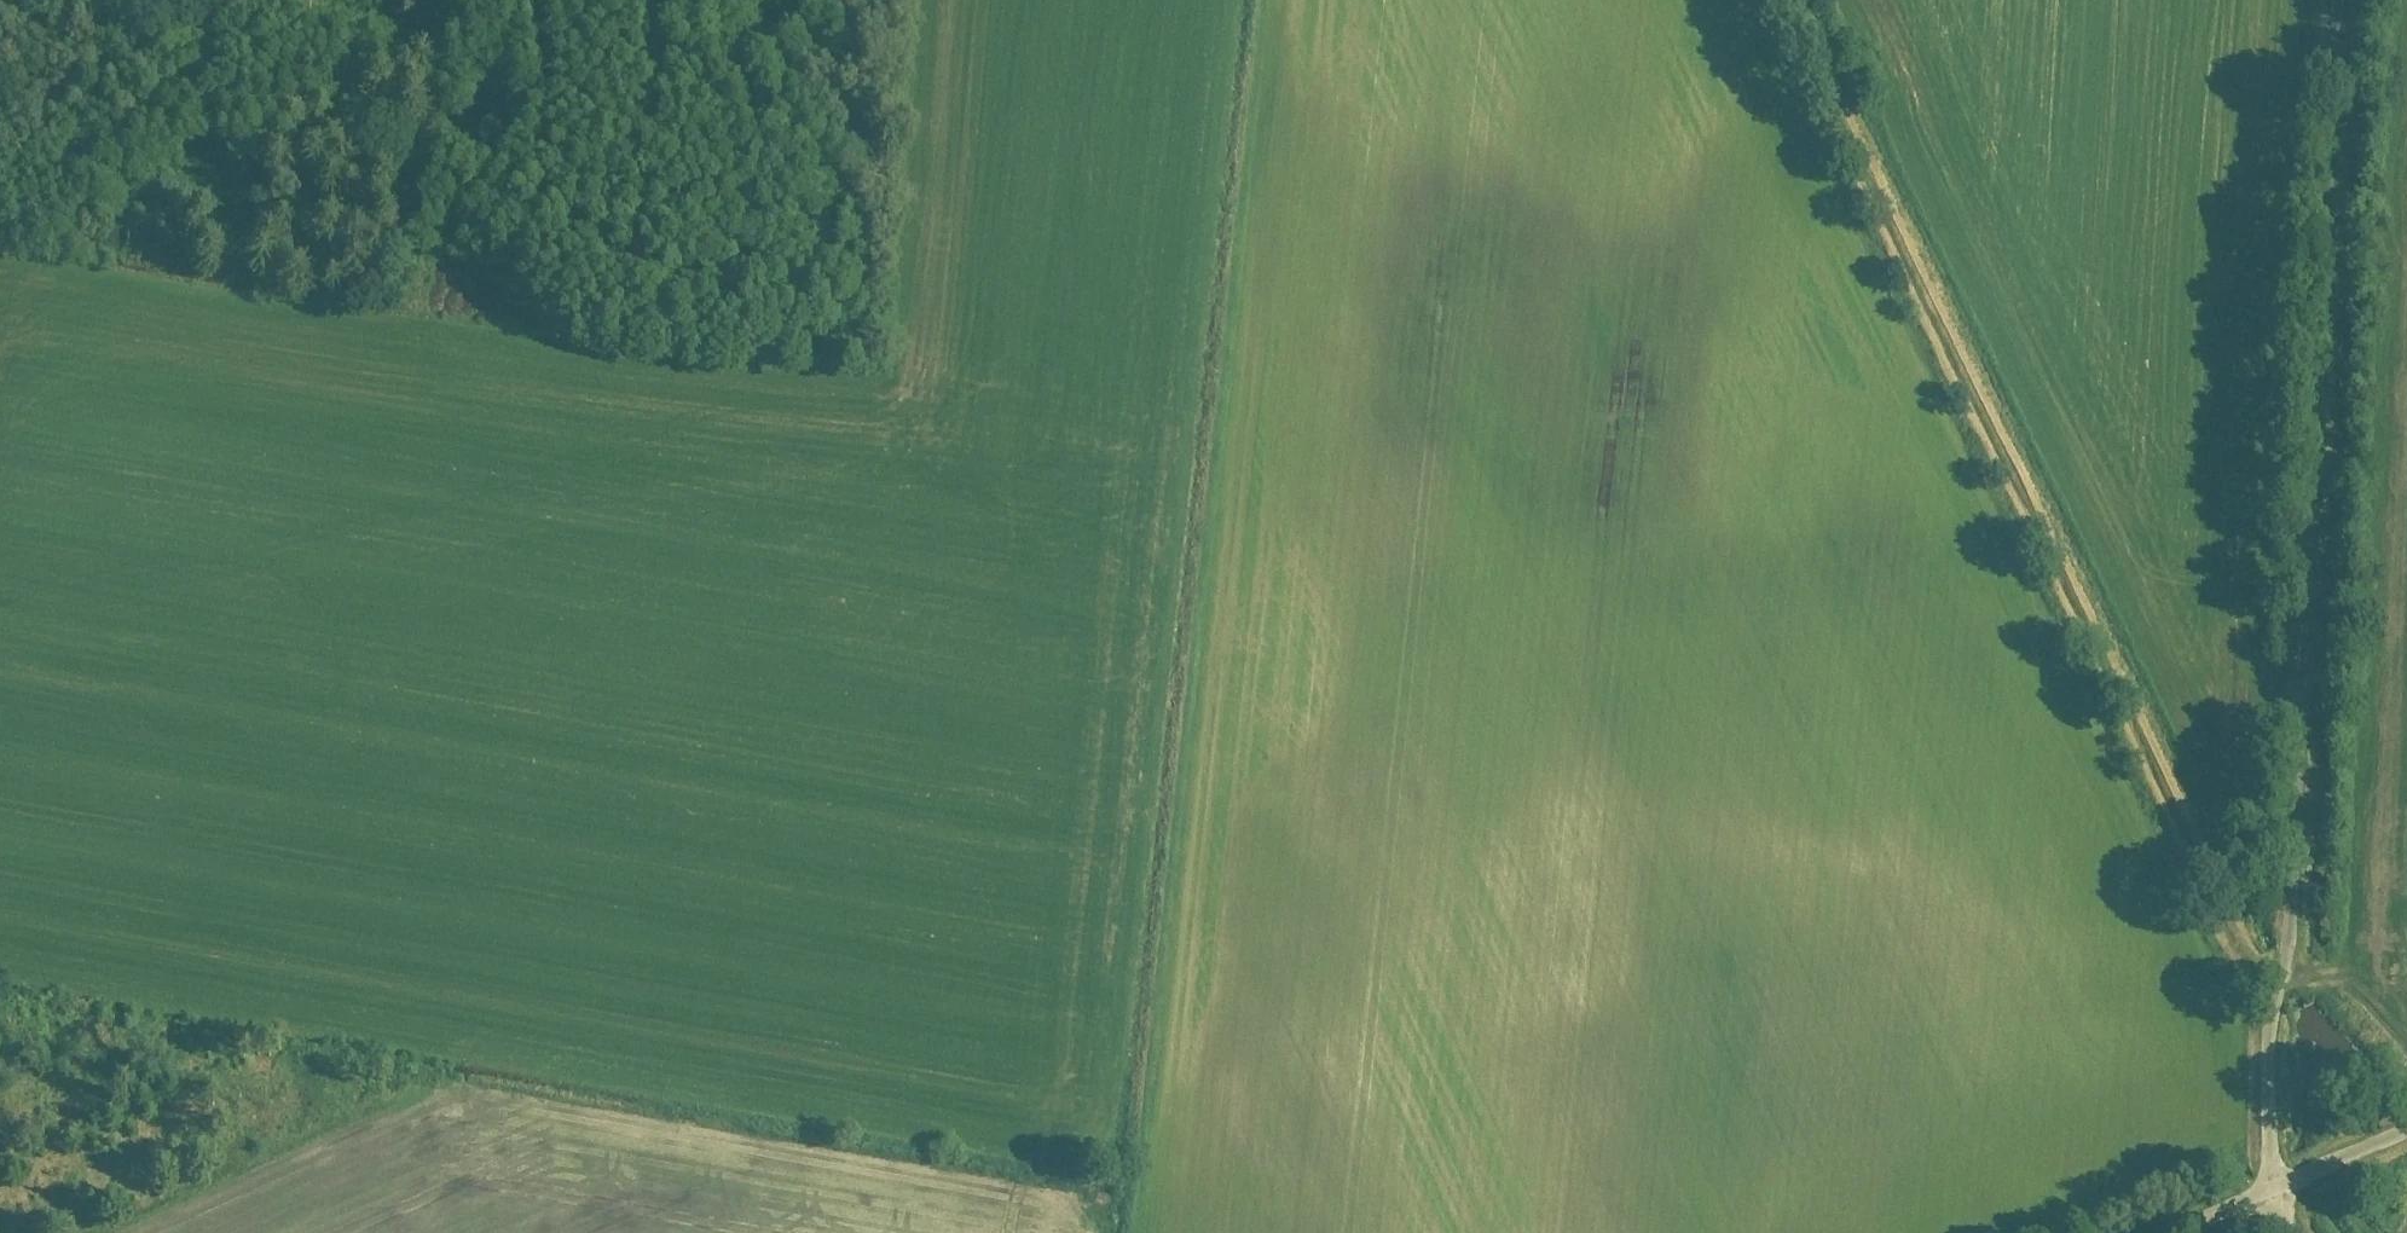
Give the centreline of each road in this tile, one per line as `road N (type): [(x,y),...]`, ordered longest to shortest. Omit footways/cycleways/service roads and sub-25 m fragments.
road 1 (residential): [(2273,1194),(2340,0)]
road 2 (track): [(1775,0),(2280,1061)]
road 3 (residential): [(2273,1194),(2406,1133)]

